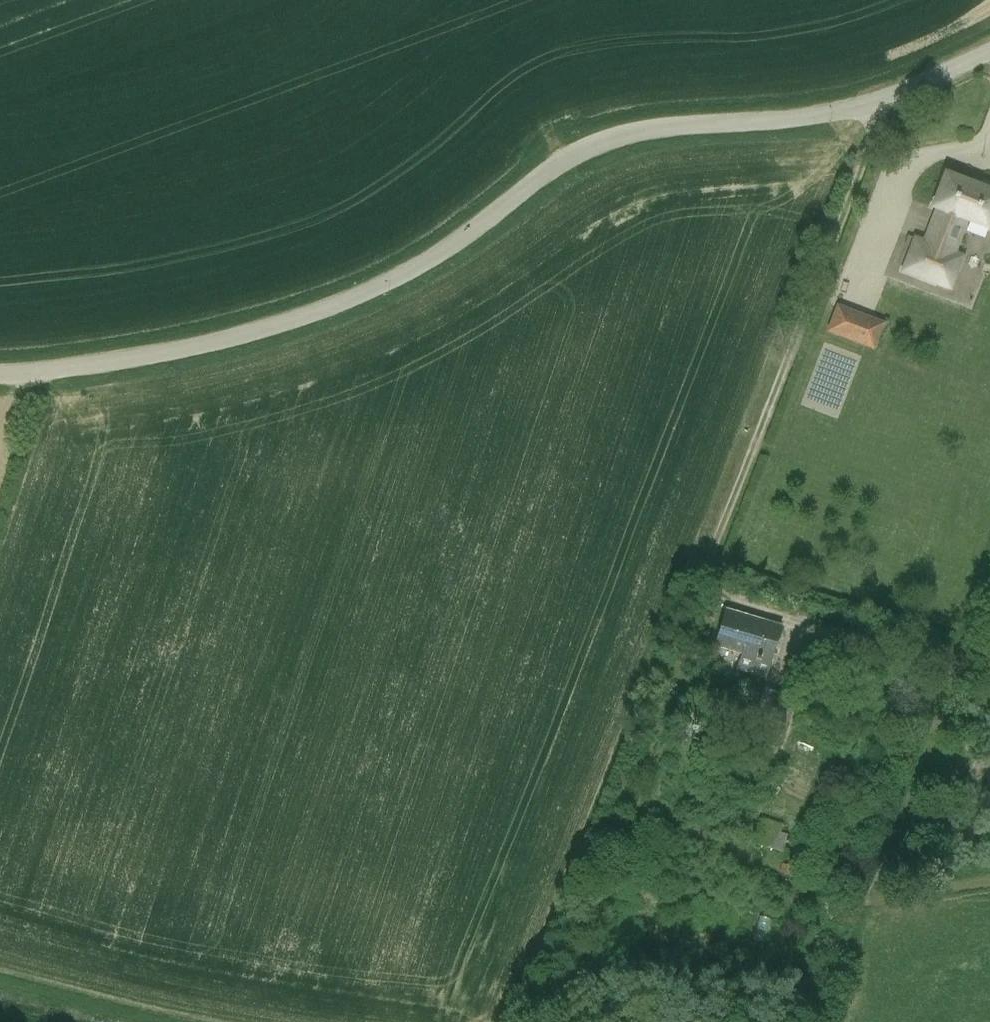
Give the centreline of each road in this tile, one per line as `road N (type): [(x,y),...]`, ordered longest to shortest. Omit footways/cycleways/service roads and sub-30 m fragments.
road 1 (tertiary): [(0,371),(136,359),(323,314),(441,250),(568,158),(640,128),(833,113),(989,49)]

